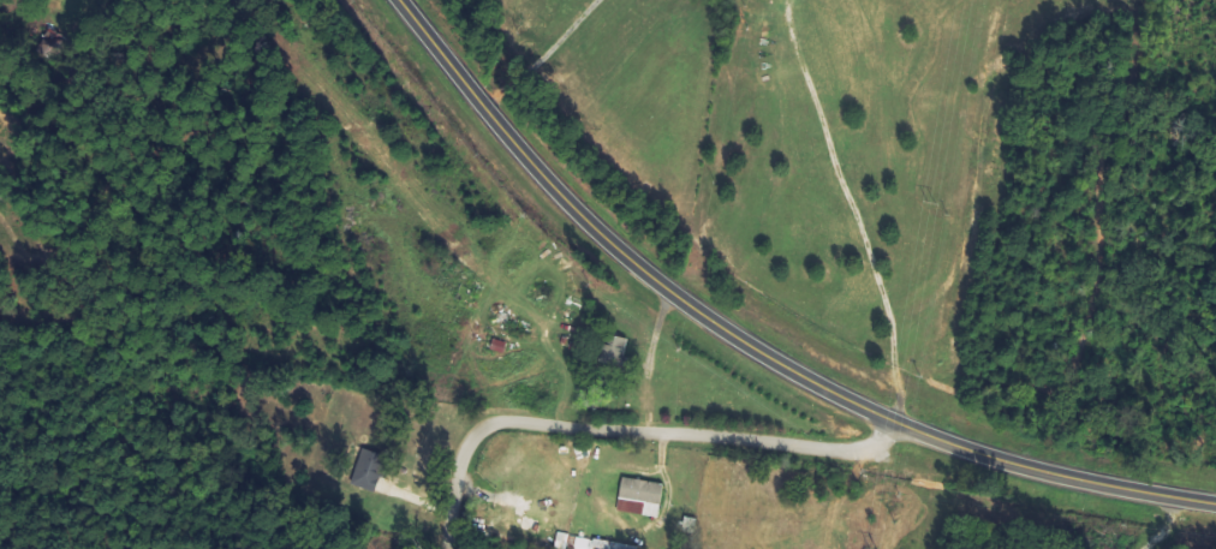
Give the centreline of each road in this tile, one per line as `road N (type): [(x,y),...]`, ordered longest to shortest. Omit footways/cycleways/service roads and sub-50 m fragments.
road 1 (tertiary): [(399,0),(586,220),(725,330),(932,442),(1215,504)]
road 2 (residential): [(447,548),(465,453),(493,428),(851,453),(876,444),(892,424)]

